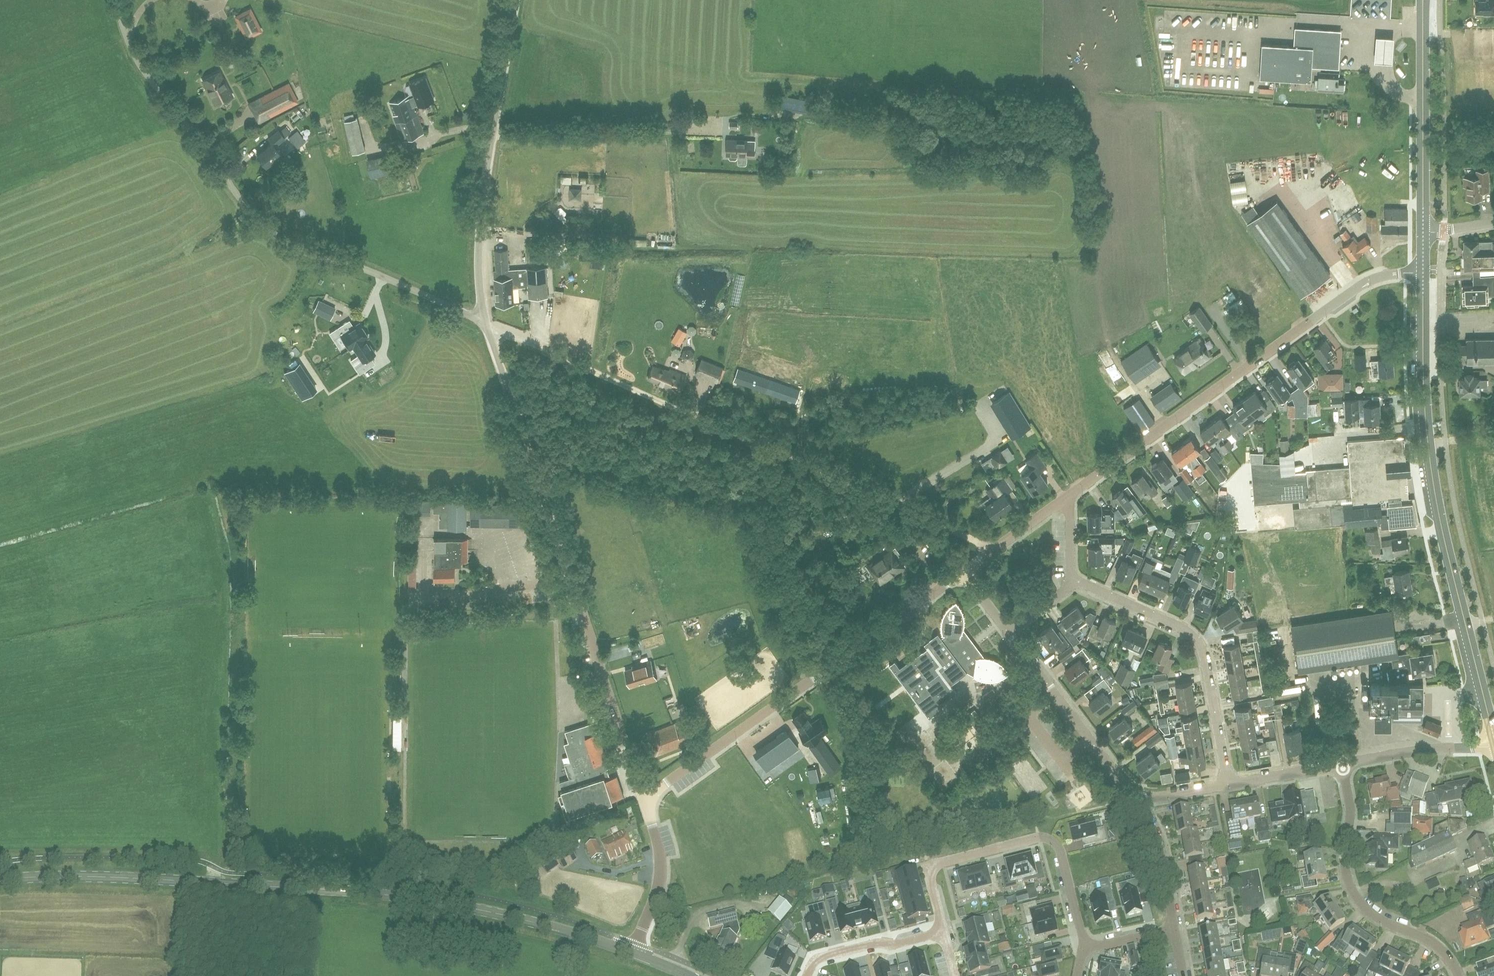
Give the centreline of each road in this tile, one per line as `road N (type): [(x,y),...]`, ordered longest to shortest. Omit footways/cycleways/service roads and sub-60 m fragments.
road 1 (tertiary): [(0,879),(122,878),(406,897),(631,952)]
road 2 (unclassified): [(644,799),(485,324)]
road 3 (secondary): [(1493,740),(1432,474),(1423,271)]
road 4 (unclassified): [(485,324),(278,237),(138,61)]
road 5 (unclassified): [(1065,500),(1355,289),(1423,271)]
road 6 (unclassified): [(644,799),(964,572)]
road 7 (track): [(789,457),(485,324)]
road 8 (unclassified): [(485,324),(479,231),(515,0)]
road 9 (residential): [(1087,946),(1061,853),(1046,838),(931,867),(943,931)]
road 10 (residential): [(1228,785),(1195,639),(1074,580)]
road 11 (residential): [(1458,975),(1438,947),(1377,917),(1352,889),(1343,764)]
road 12 (secondary): [(1423,229),(1423,0)]
road 13 (residential): [(1139,797),(1009,633)]
road 14 (unclassified): [(631,952),(659,878),(644,799)]
road 15 (residential): [(1343,764),(1493,744)]
road 16 (residential): [(943,931),(819,957),(807,975)]
road 17 (residential): [(1174,929),(1161,855),(1139,797)]
road 18 (unclassified): [(964,572),(1065,500)]
road 19 (track): [(899,507),(789,457)]

